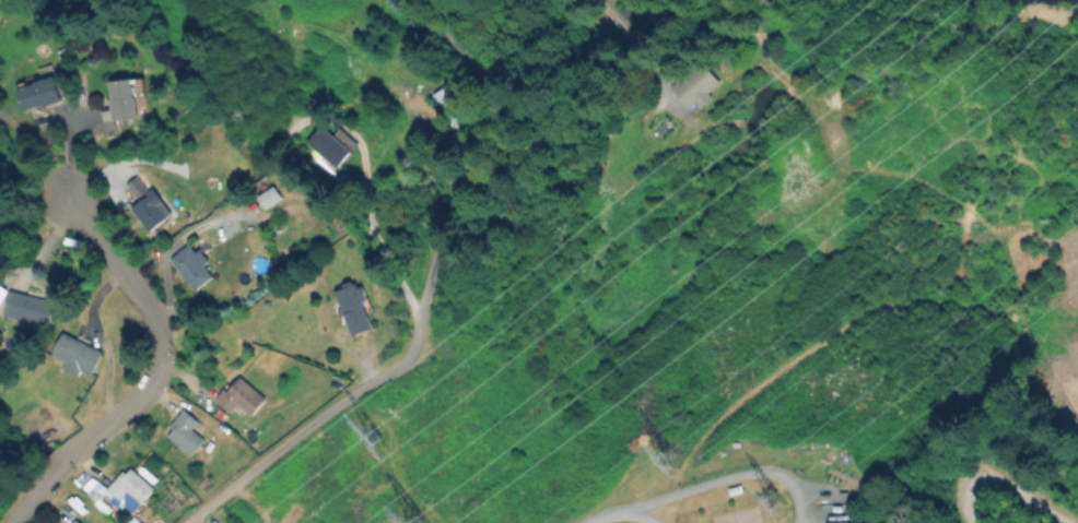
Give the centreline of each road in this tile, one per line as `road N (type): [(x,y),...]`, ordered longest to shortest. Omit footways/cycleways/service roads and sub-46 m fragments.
road 1 (residential): [(16,522),(58,460),(134,399),(155,371),(162,333),(147,298),(72,199)]

